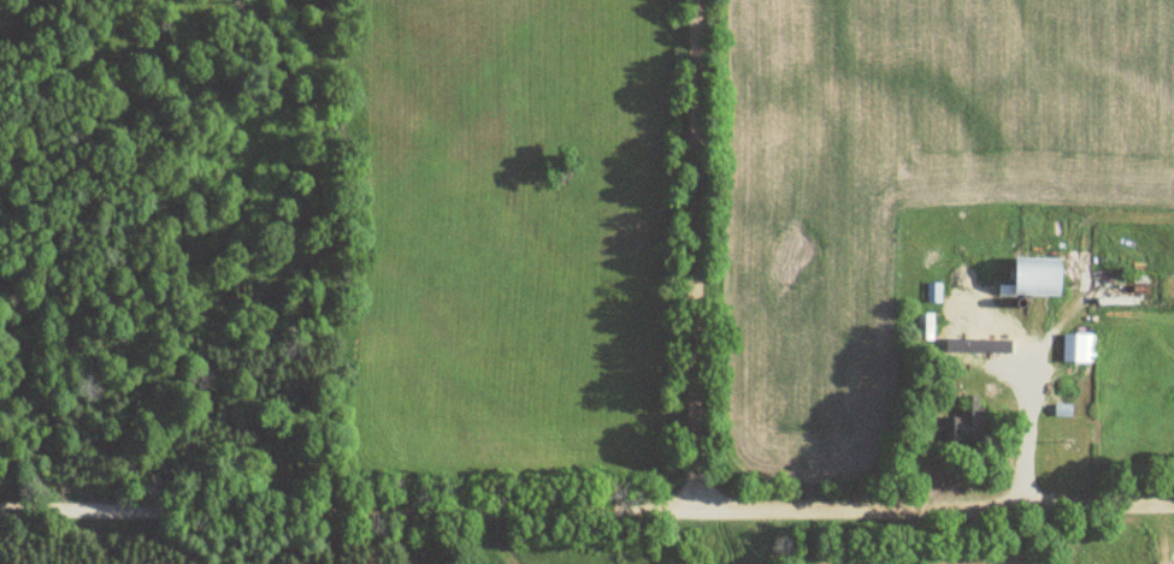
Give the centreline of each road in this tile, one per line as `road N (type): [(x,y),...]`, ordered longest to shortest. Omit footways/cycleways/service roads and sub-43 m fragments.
road 1 (residential): [(0,510),(1173,511)]
road 2 (residential): [(700,511),(699,0)]

